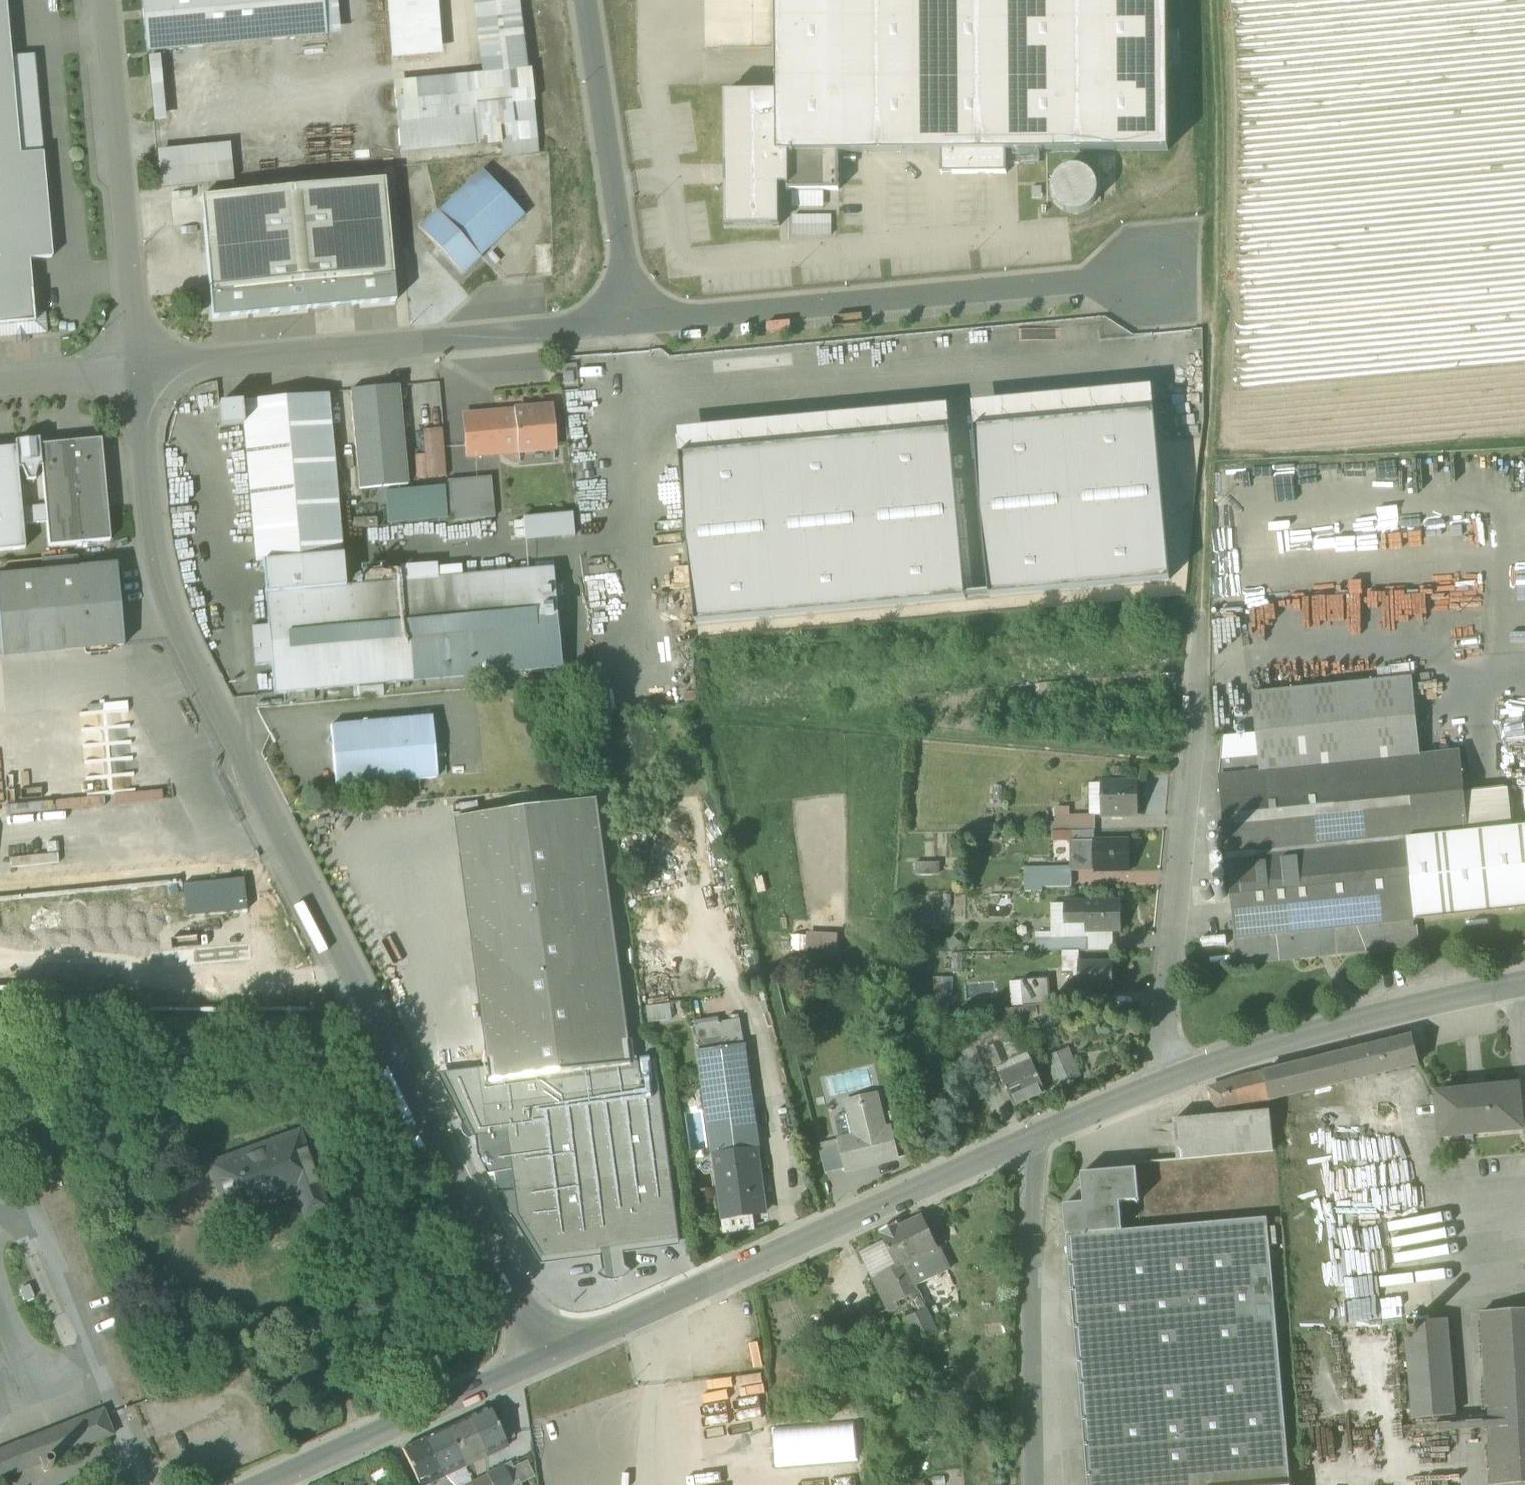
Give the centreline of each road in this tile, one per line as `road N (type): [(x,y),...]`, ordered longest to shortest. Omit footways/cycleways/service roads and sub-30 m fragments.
road 1 (residential): [(550,1356),(206,690),(159,578),(134,372)]
road 2 (residential): [(1206,462),(1153,1080)]
road 3 (residential): [(550,1356),(1035,1137)]
road 4 (residential): [(1155,281),(631,317)]
road 5 (residential): [(631,317),(134,372)]
road 6 (residential): [(1153,1080),(1378,1009),(1524,983)]
road 7 (residential): [(134,372),(101,0)]
road 8 (residential): [(1035,1137),(1031,1484)]
road 9 (residential): [(584,0),(631,317)]
road 10 (residential): [(278,1484),(550,1356)]
road 11 (residential): [(134,372),(0,384)]
road 12 (residential): [(1035,1137),(1153,1080)]

